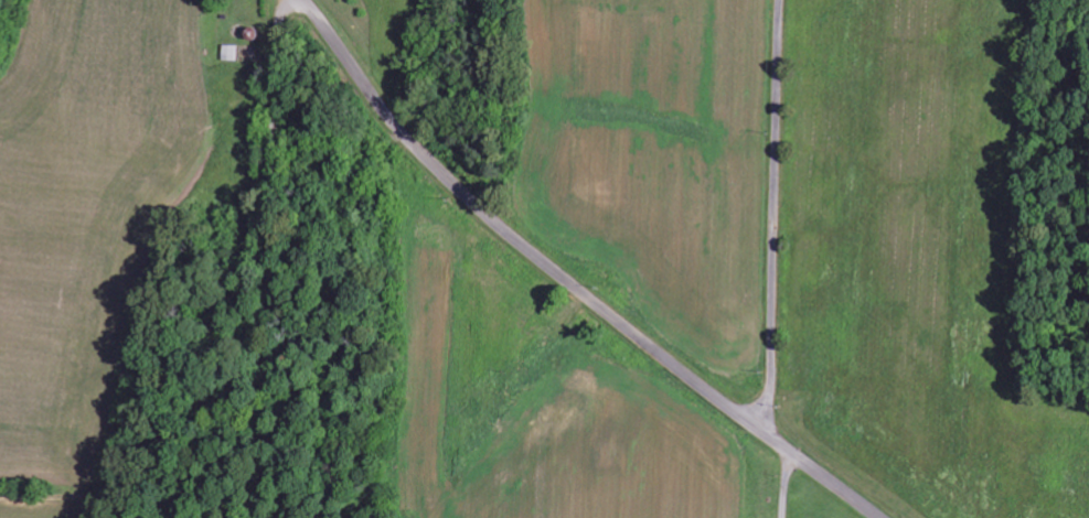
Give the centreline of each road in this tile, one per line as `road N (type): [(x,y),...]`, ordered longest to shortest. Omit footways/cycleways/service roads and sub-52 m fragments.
road 1 (residential): [(879,517),(472,204),(403,134),(303,0)]
road 2 (residential): [(290,0),(279,35),(258,517)]
road 3 (residential): [(771,435),(782,0)]

